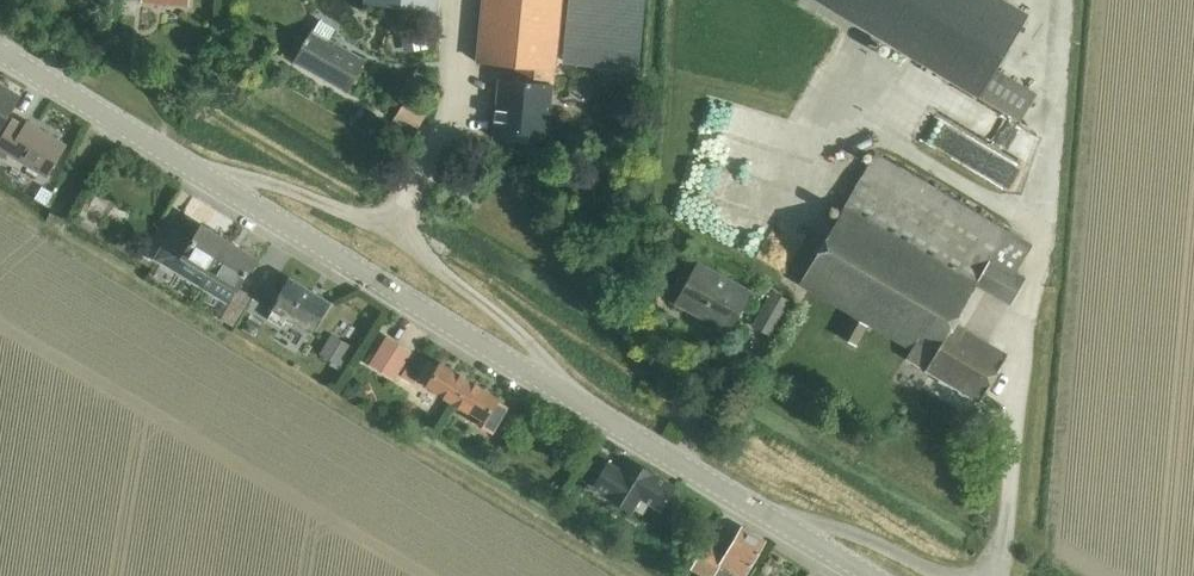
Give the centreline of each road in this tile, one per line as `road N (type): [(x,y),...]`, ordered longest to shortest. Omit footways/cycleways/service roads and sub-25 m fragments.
road 1 (tertiary): [(872,575),(0,58)]

